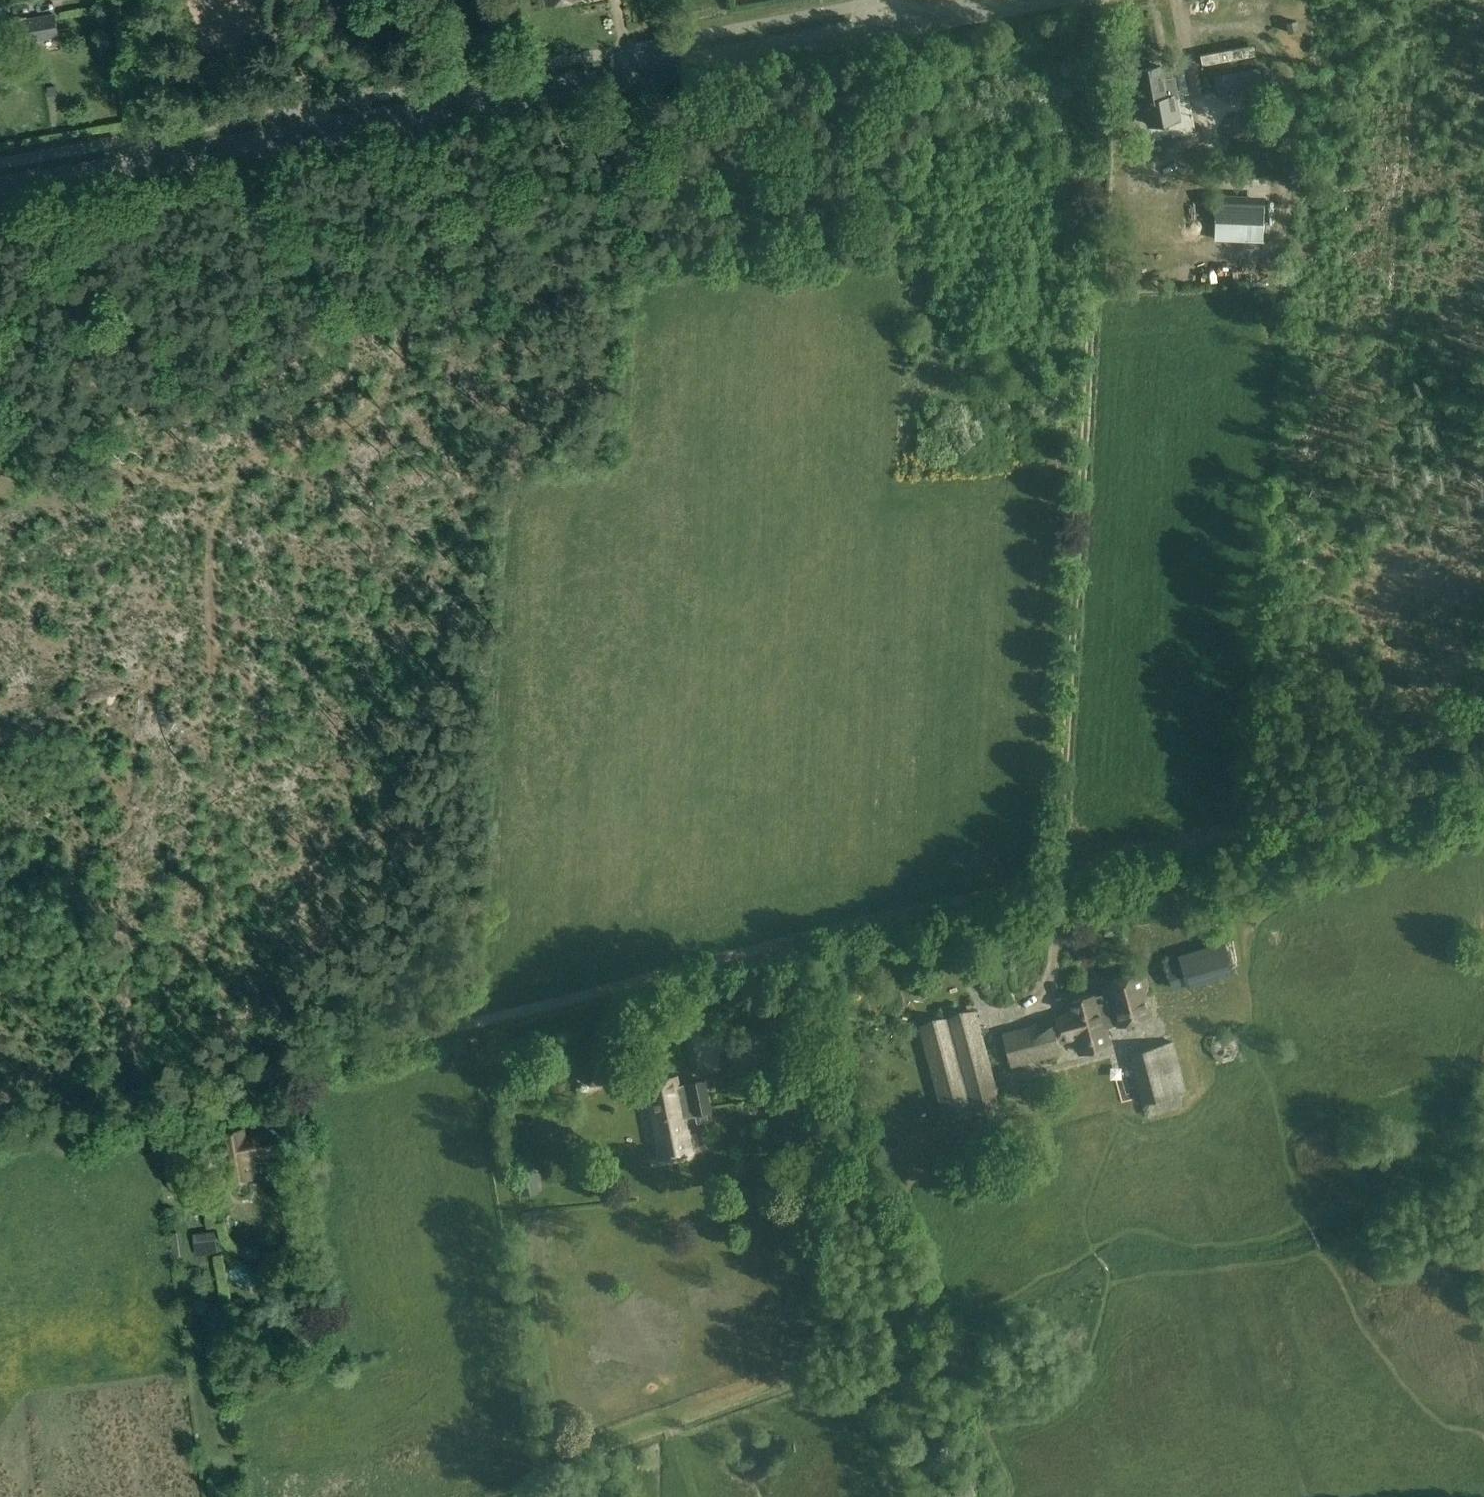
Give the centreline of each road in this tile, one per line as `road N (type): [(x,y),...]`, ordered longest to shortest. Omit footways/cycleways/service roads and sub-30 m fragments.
road 1 (unclassified): [(0,1150),(1483,781)]
road 2 (tertiary): [(0,191),(1040,0)]

